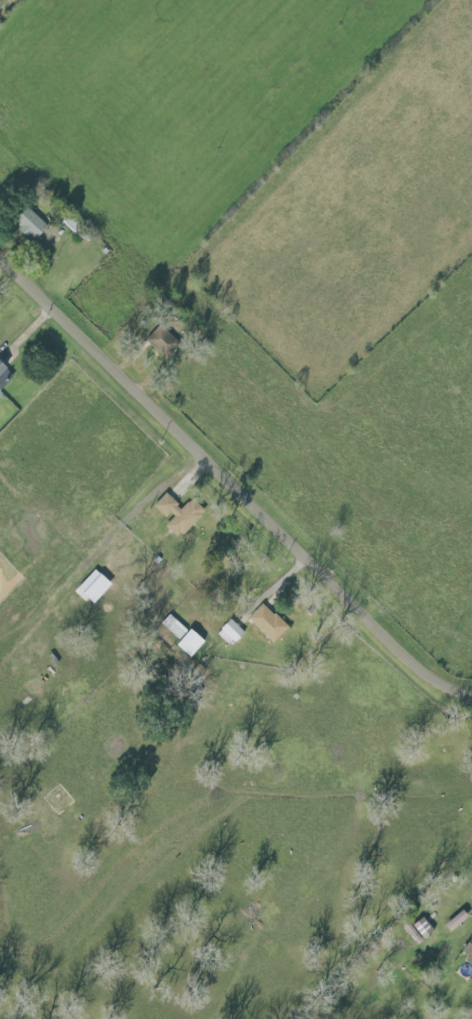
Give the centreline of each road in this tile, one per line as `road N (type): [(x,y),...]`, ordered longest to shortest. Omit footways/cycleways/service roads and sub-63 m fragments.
road 1 (residential): [(471,697),(442,688),(418,668),(0,261)]

